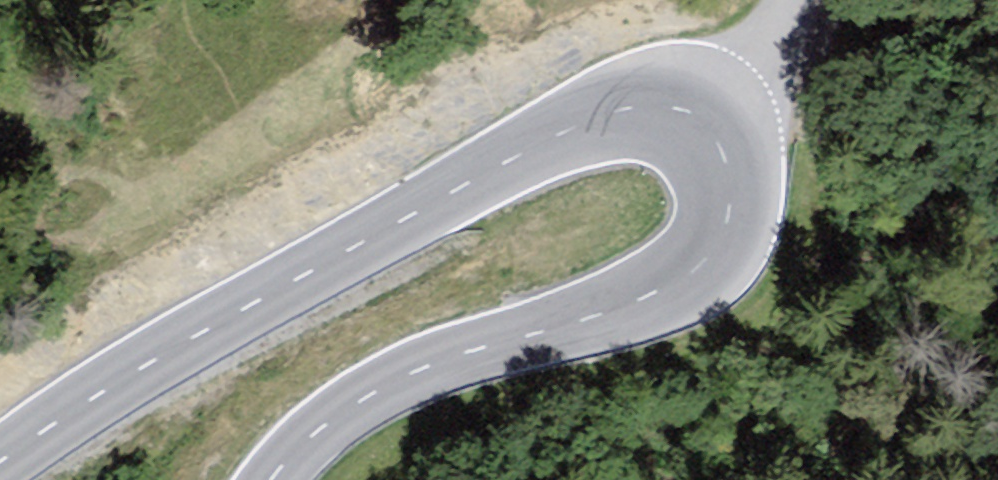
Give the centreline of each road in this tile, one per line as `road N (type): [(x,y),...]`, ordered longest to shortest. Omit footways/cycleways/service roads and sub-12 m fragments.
road 1 (tertiary): [(0,465),(149,363),(368,263),(560,138),(634,106),(683,125)]
road 2 (tertiary): [(683,125),(723,182),(723,223),(709,273),(660,302),(464,356),(332,433),(284,479)]
road 3 (residential): [(683,125),(774,0)]

